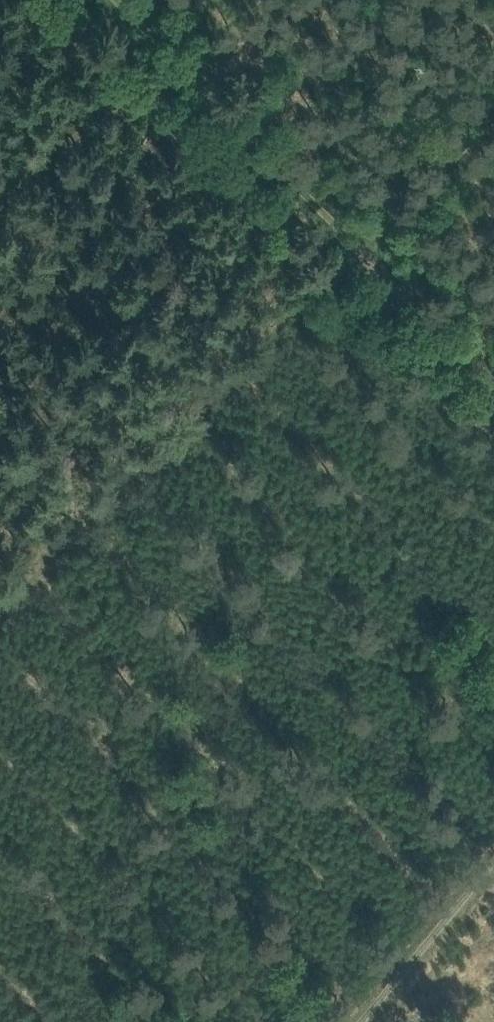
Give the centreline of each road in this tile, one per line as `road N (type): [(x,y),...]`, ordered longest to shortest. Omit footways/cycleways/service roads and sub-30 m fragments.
road 1 (track): [(118,0),(493,383)]
road 2 (track): [(493,864),(361,1021)]

